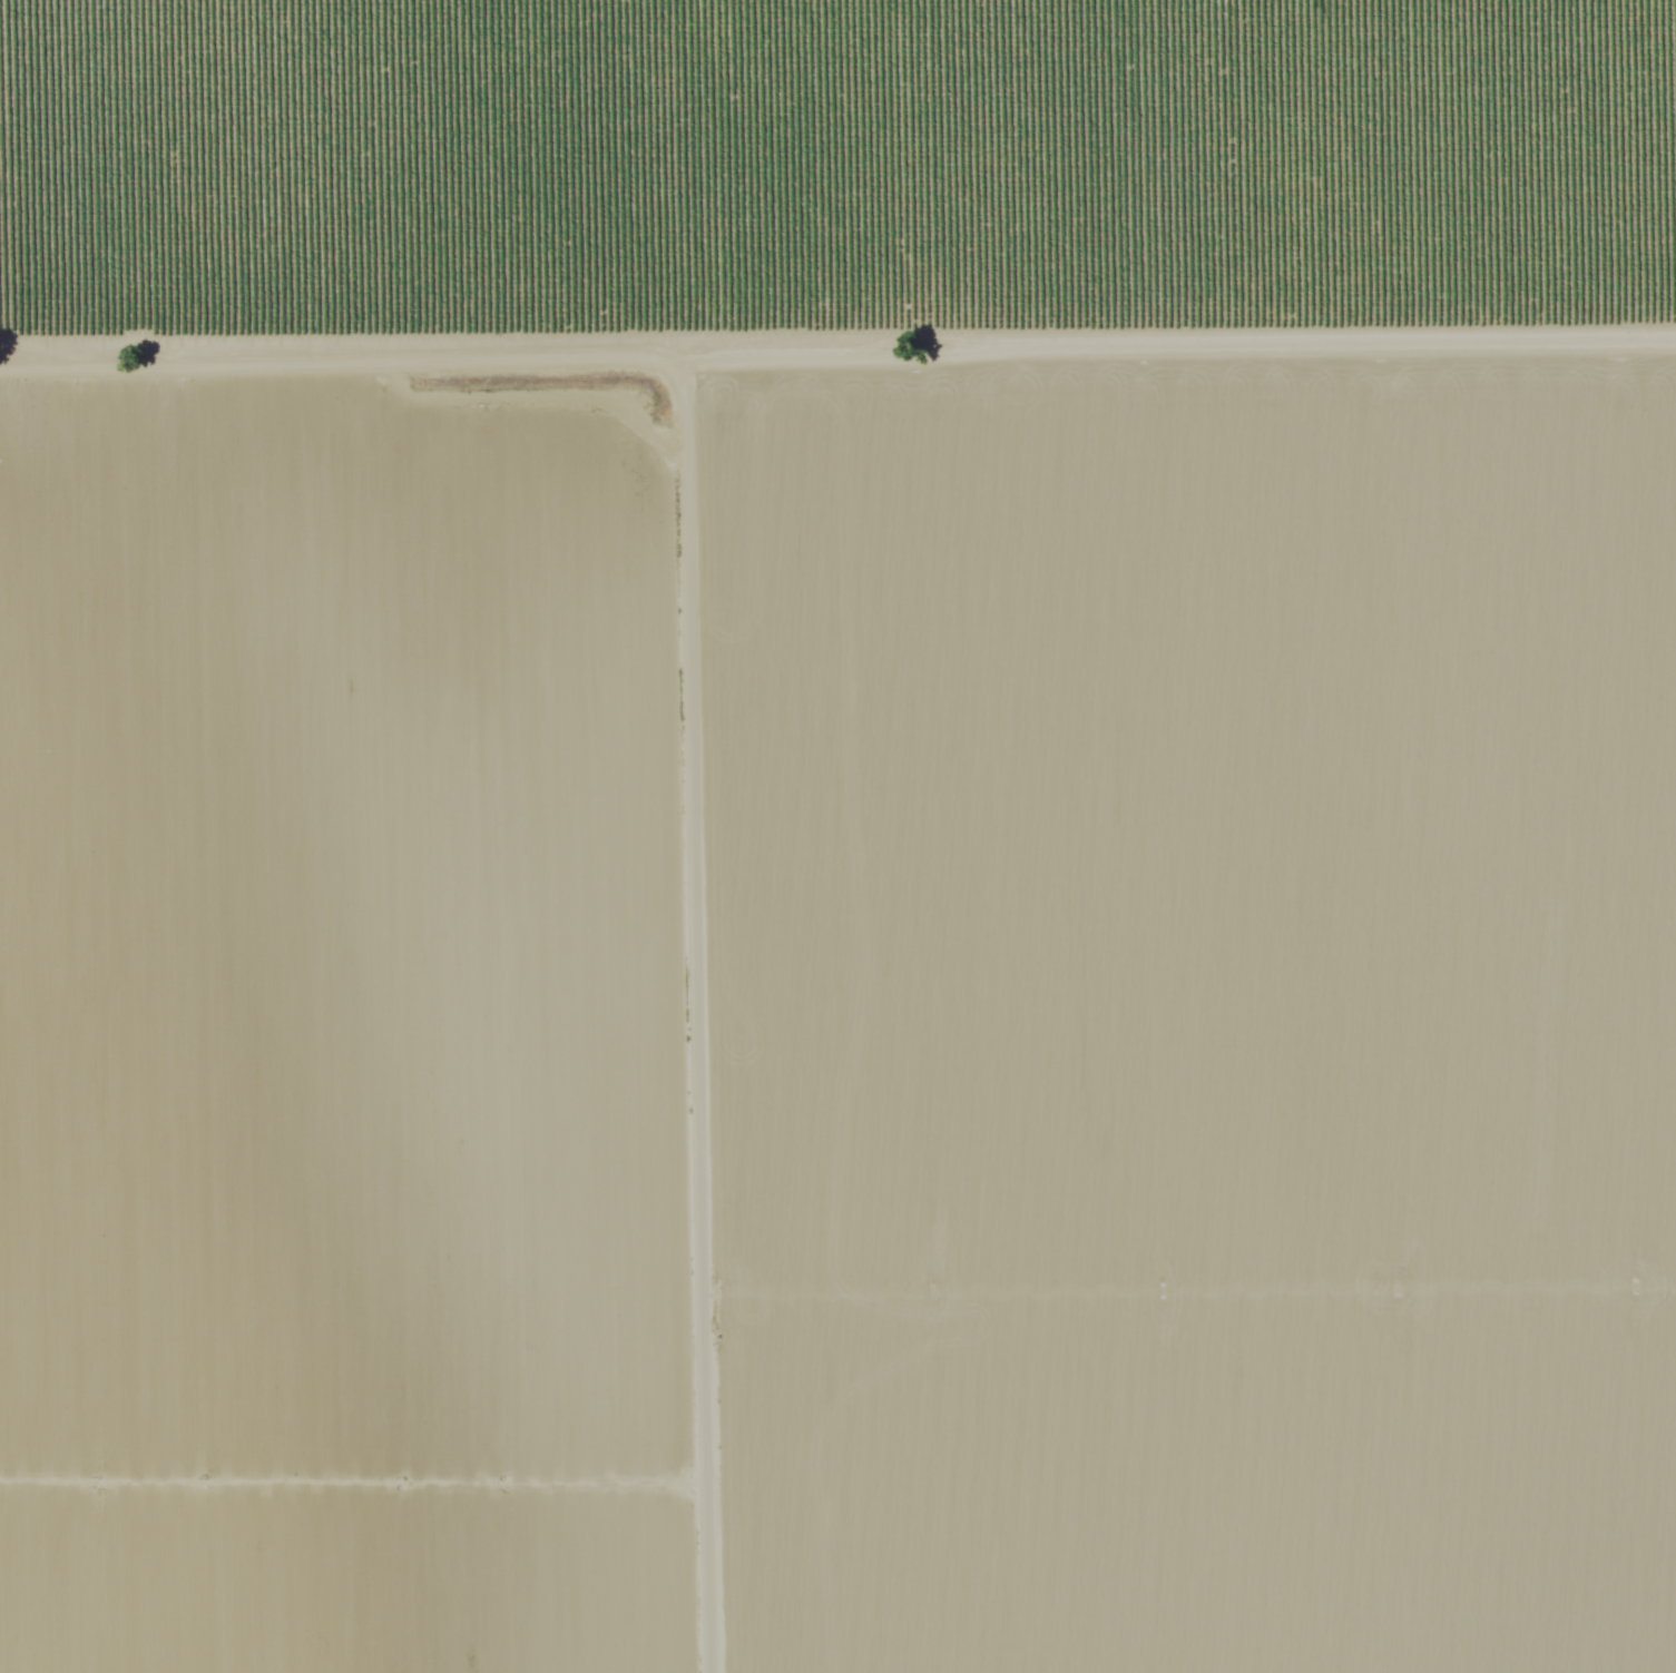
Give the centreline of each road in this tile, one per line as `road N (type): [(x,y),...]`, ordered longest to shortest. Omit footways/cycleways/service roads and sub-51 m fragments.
road 1 (residential): [(717,1672),(692,1129),(676,373)]

